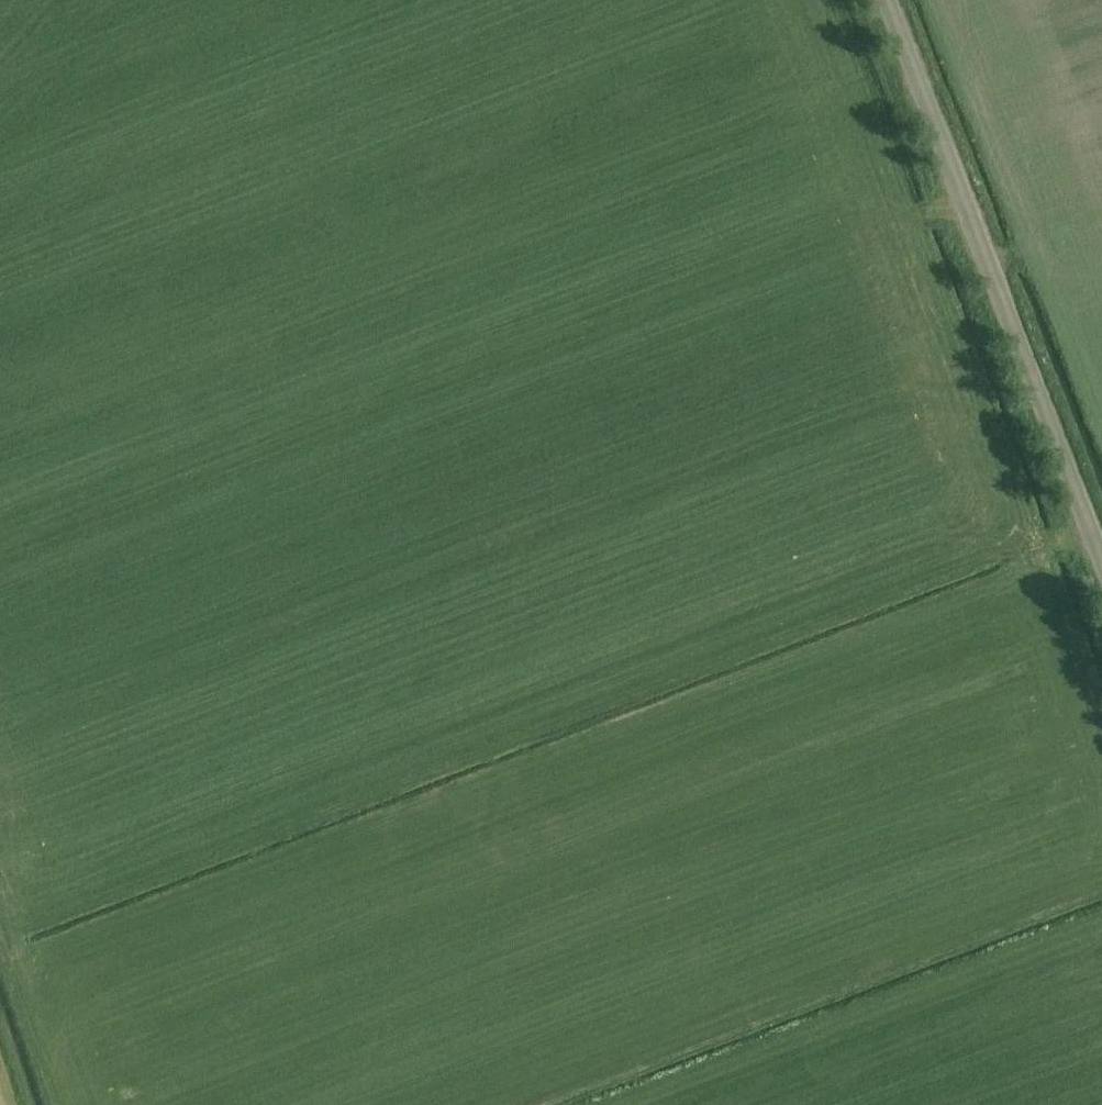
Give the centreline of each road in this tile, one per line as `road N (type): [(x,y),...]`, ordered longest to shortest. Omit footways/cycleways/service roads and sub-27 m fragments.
road 1 (tertiary): [(1101,563),(887,0)]

